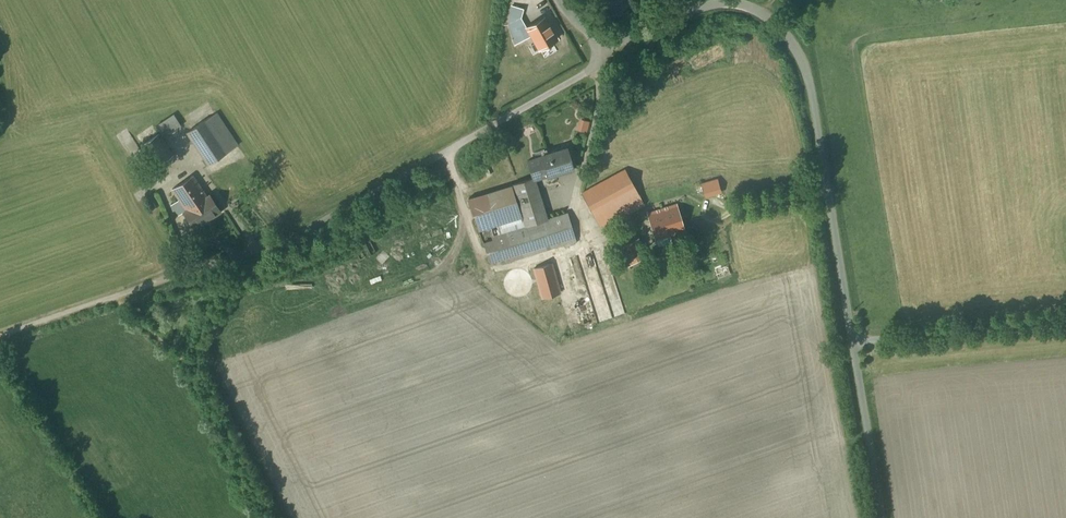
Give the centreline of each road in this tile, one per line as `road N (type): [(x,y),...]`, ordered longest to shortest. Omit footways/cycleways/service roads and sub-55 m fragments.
road 1 (unclassified): [(878,517),(803,69),(791,41),(750,6),(722,2),(692,7),(636,38),(612,40),(586,30),(563,0)]

